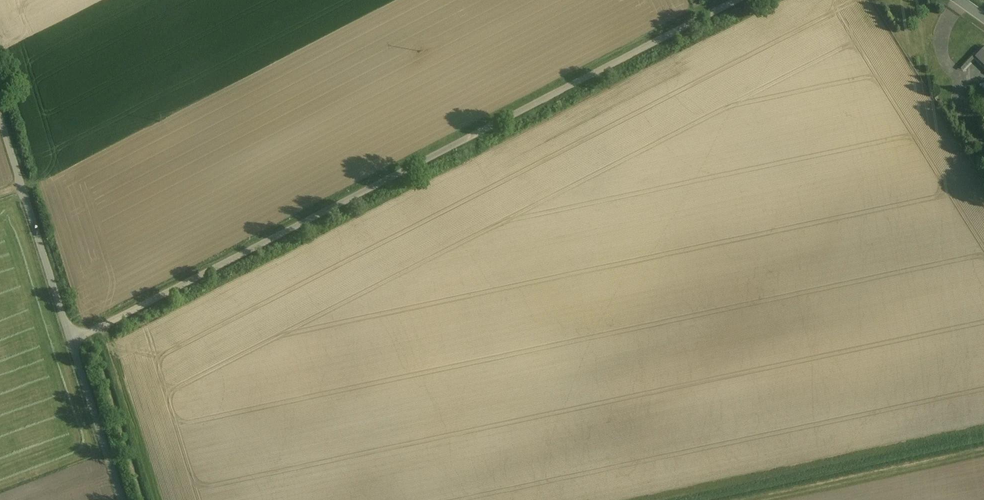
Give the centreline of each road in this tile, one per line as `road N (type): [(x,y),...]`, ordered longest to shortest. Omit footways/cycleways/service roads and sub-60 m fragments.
road 1 (unclassified): [(737,0),(71,343)]
road 2 (unclassified): [(0,120),(71,343)]
road 3 (unclassified): [(71,343),(120,499)]

